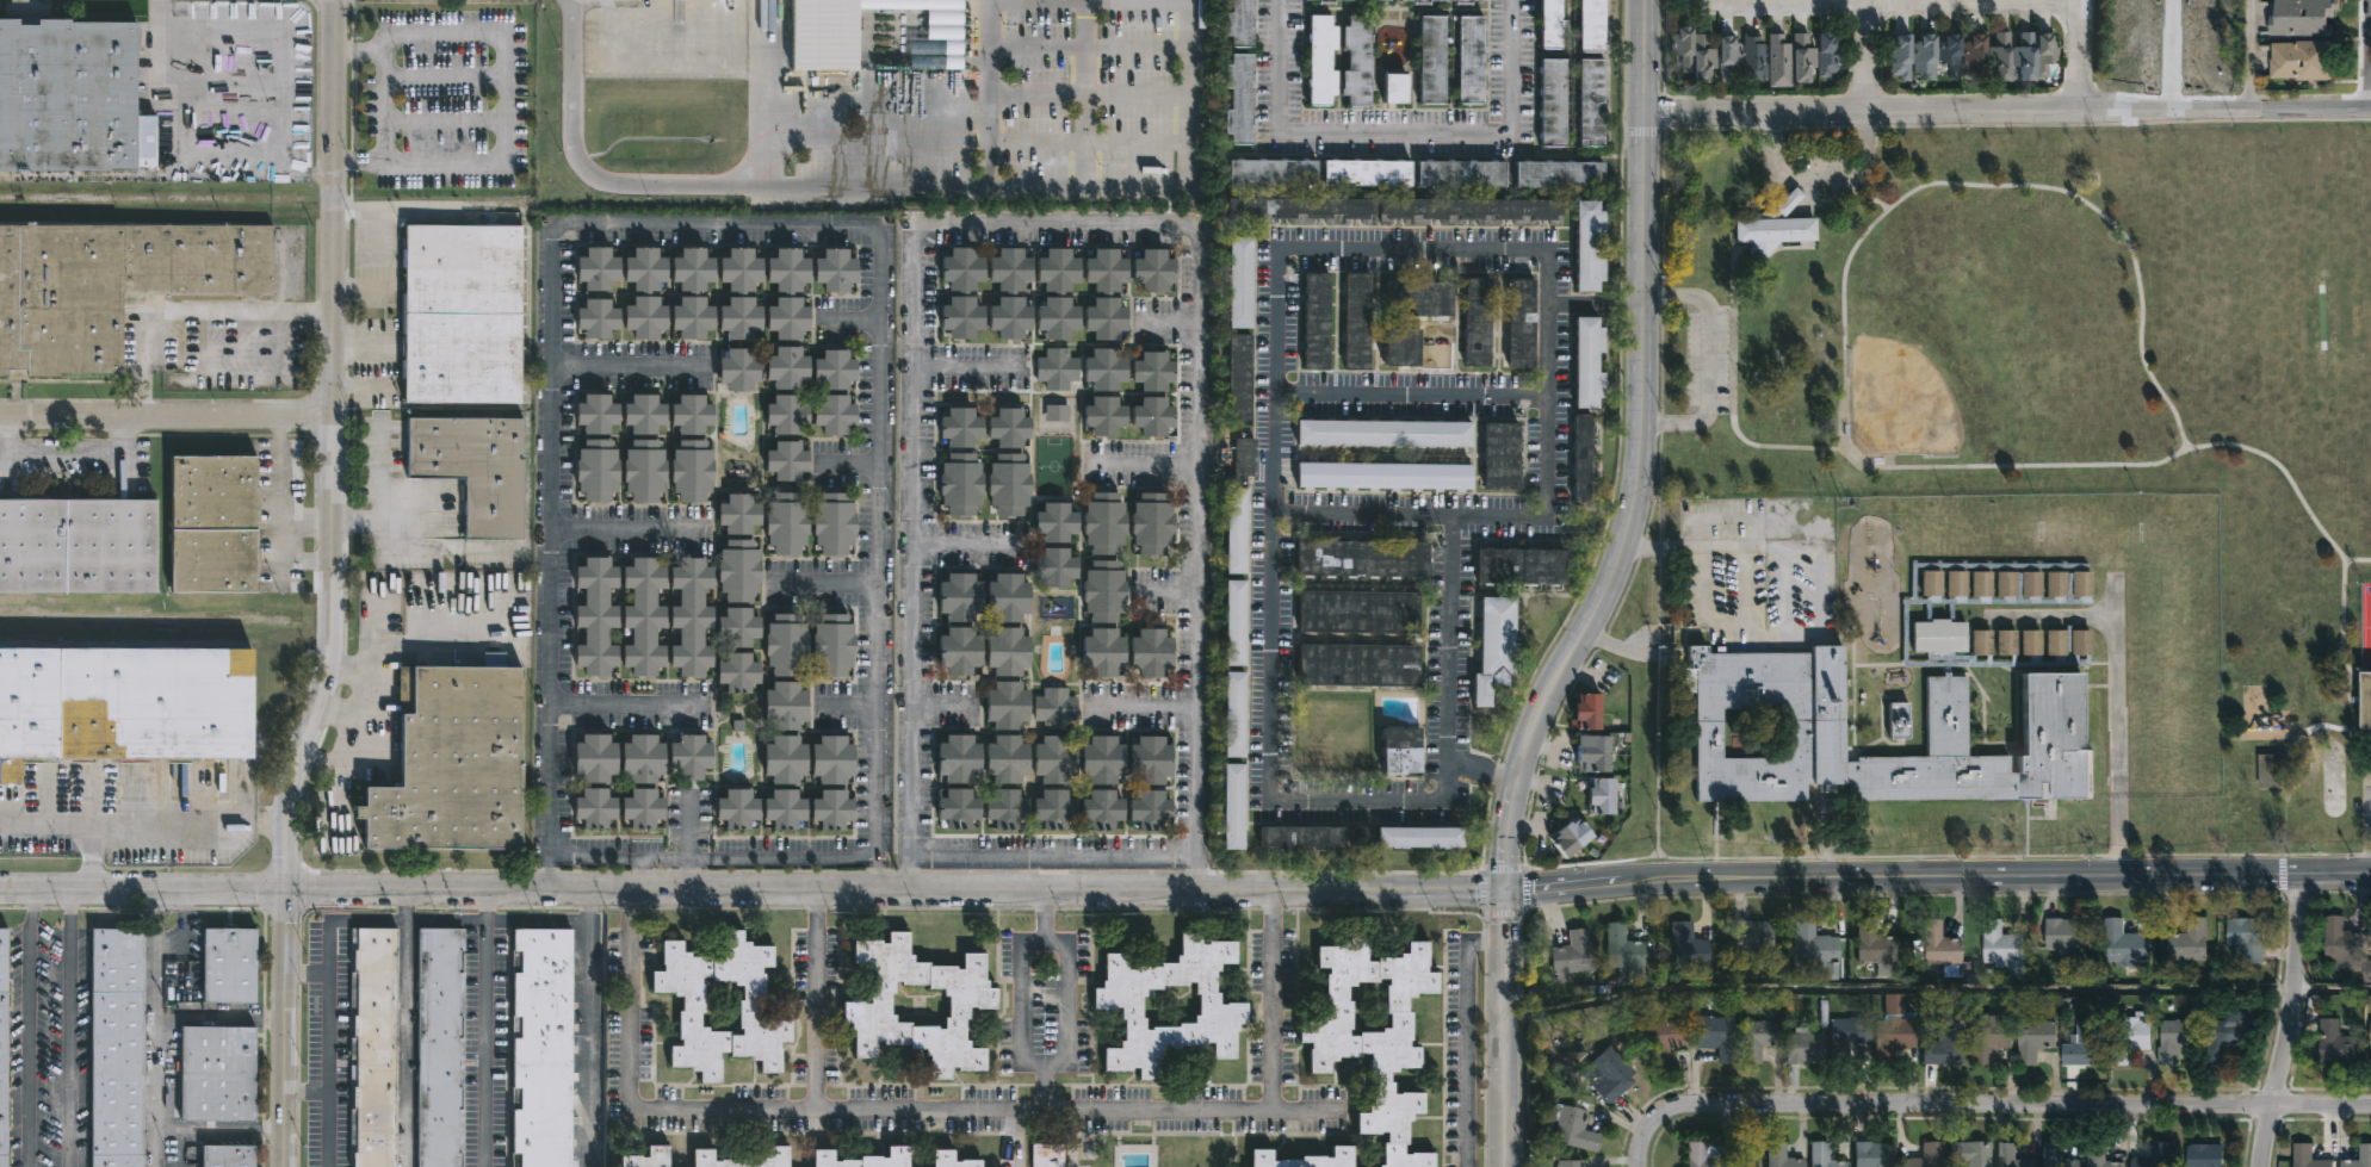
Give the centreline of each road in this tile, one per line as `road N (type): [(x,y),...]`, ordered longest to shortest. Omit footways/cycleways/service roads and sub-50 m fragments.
road 1 (tertiary): [(285,889),(1506,892)]
road 2 (tertiary): [(1506,892),(1524,750),(1618,571),(1635,510),(1643,426),(1646,0)]
road 3 (residential): [(336,0),(333,663),(303,751),(285,889)]
road 4 (tertiary): [(1506,892),(1691,876),(2370,873)]
road 5 (residential): [(1640,1166),(1646,1134),(1685,1106),(2370,1104)]
road 6 (residential): [(1645,114),(2370,106)]
road 7 (residential): [(0,416),(335,416)]
road 8 (residential): [(2260,1166),(2295,988),(2302,874)]
road 9 (tertiary): [(0,889),(285,889)]
road 10 (residential): [(285,889),(289,1166)]
road 11 (tertiary): [(1505,1166),(1506,892)]

